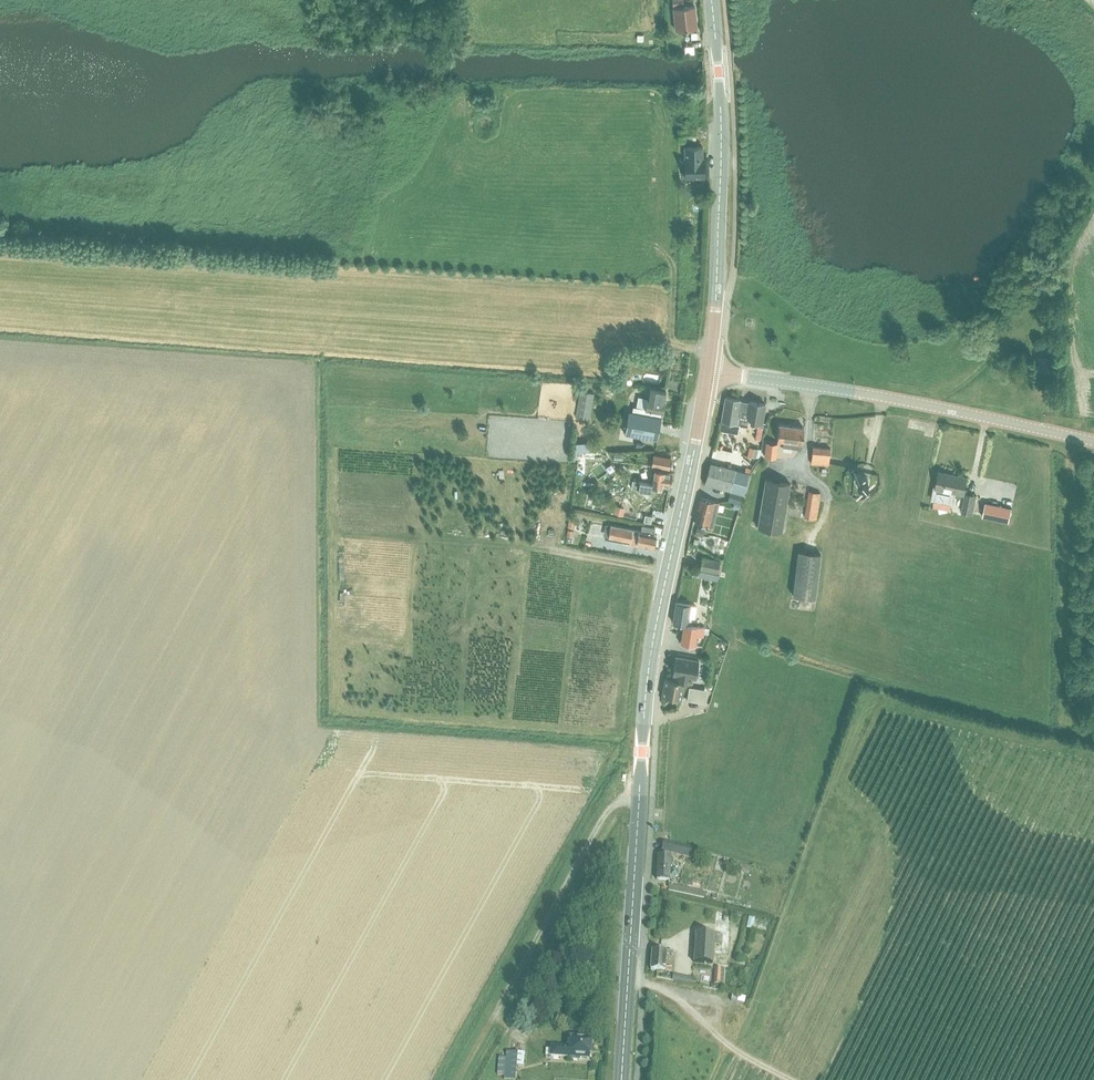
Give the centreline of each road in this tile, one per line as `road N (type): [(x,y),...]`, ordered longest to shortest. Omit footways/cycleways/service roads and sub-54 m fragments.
road 1 (secondary): [(620,1079),(652,642),(707,373)]
road 2 (tertiary): [(707,373),(855,392),(1093,441)]
road 3 (secondary): [(707,373),(721,153),(711,0)]
road 4 (track): [(639,800),(603,817),(458,1079)]

